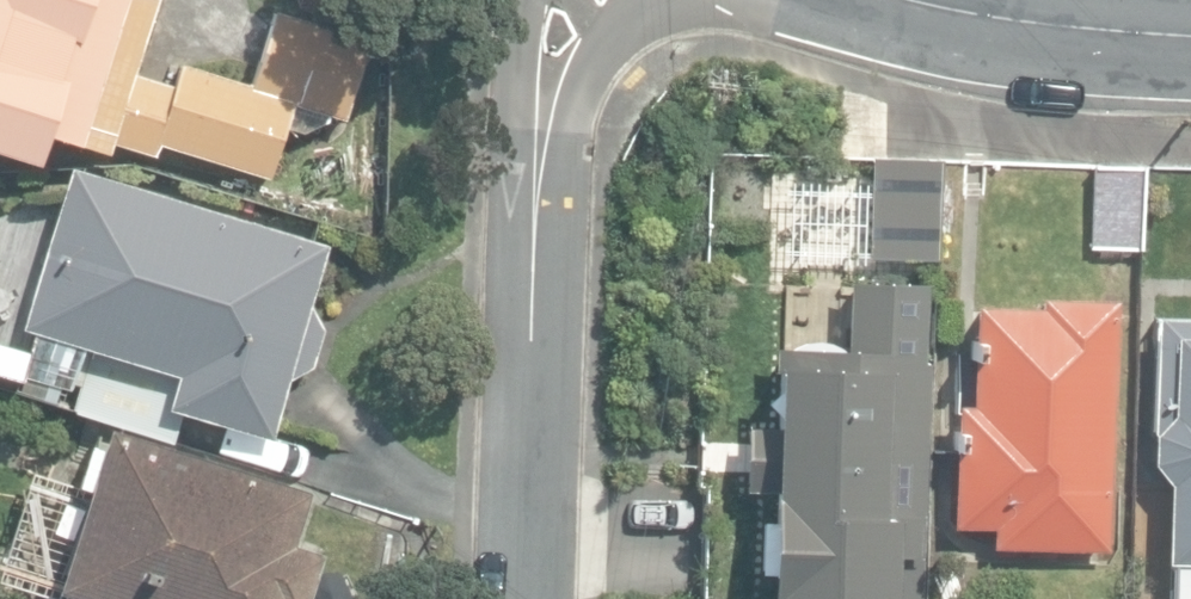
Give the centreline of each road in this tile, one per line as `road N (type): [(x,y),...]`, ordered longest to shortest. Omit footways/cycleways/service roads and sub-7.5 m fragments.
road 1 (residential): [(580,0),(555,66),(541,233),(531,598)]
road 2 (tertiary): [(1190,24),(968,0)]

